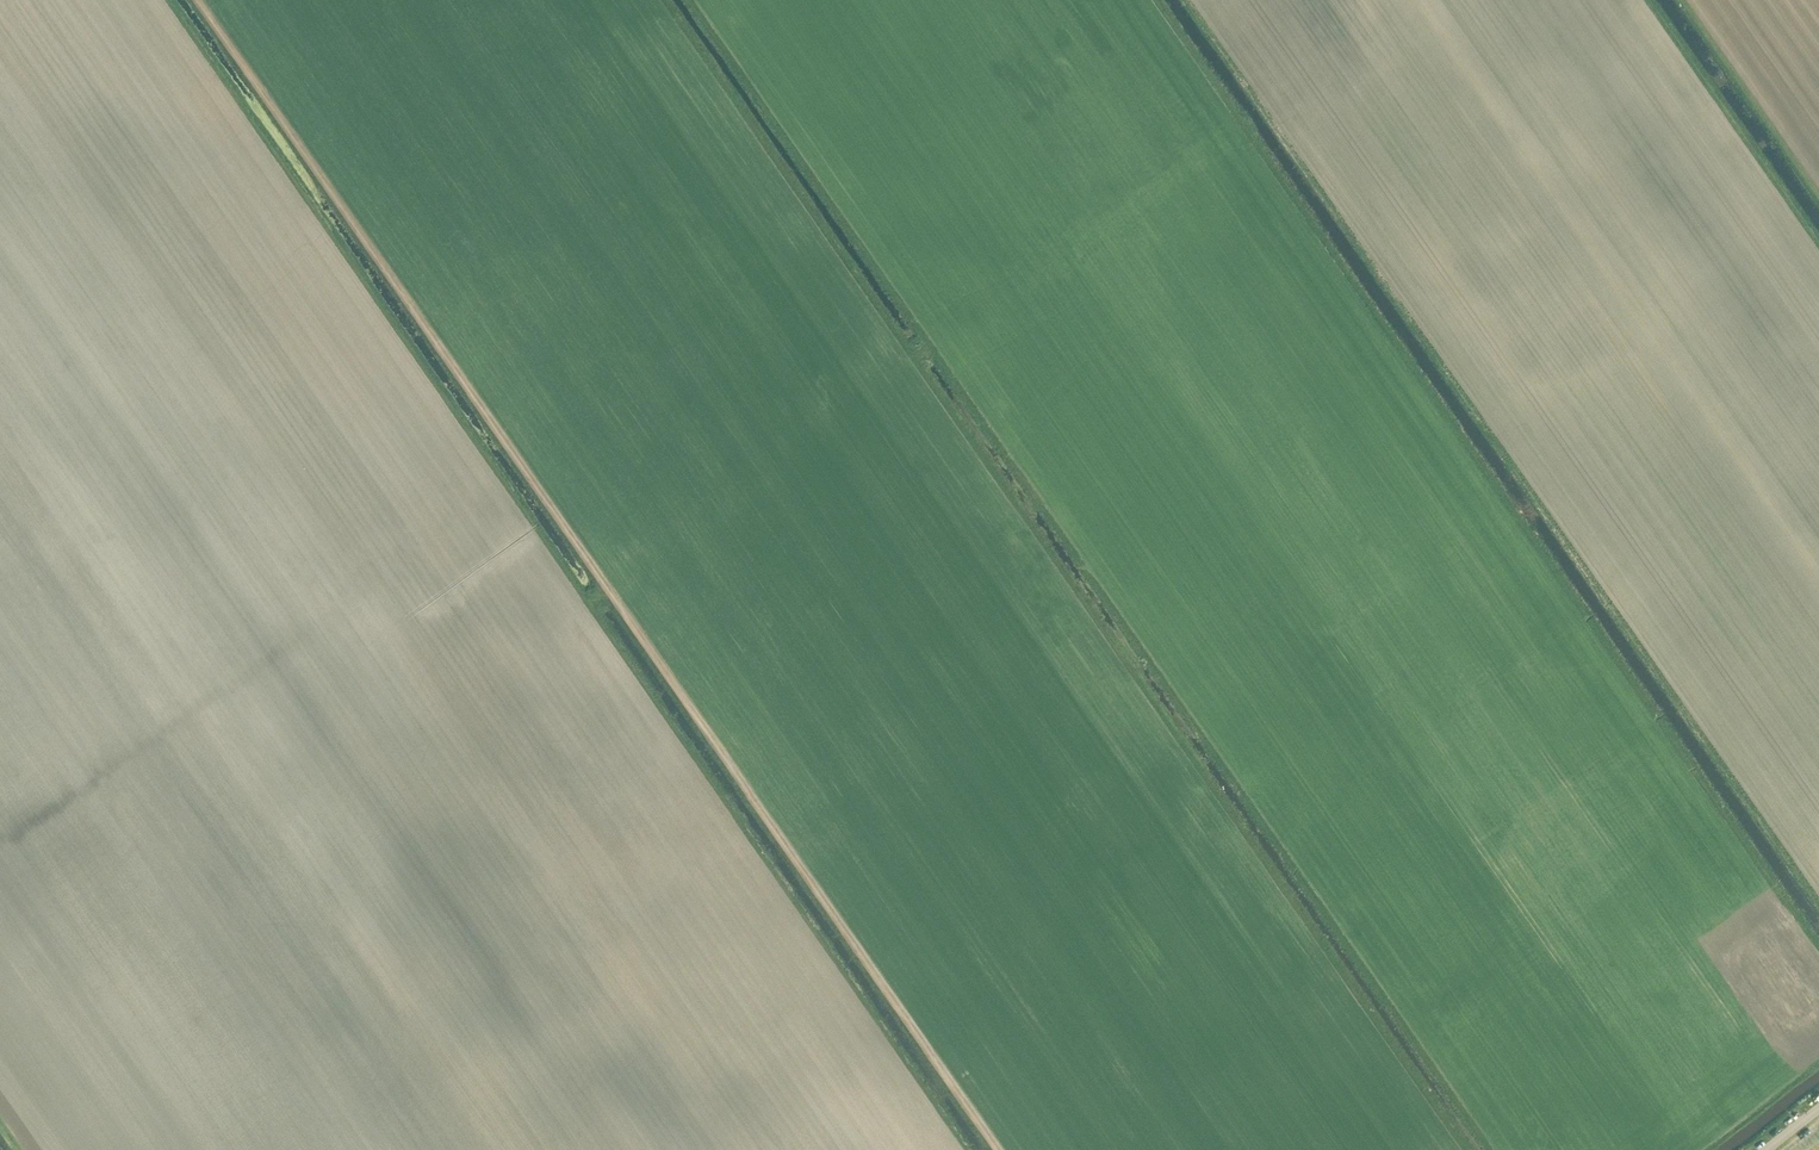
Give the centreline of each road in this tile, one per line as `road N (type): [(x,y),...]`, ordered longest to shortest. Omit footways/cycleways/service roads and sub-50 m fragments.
road 1 (track): [(199,0),(1001,1149)]

